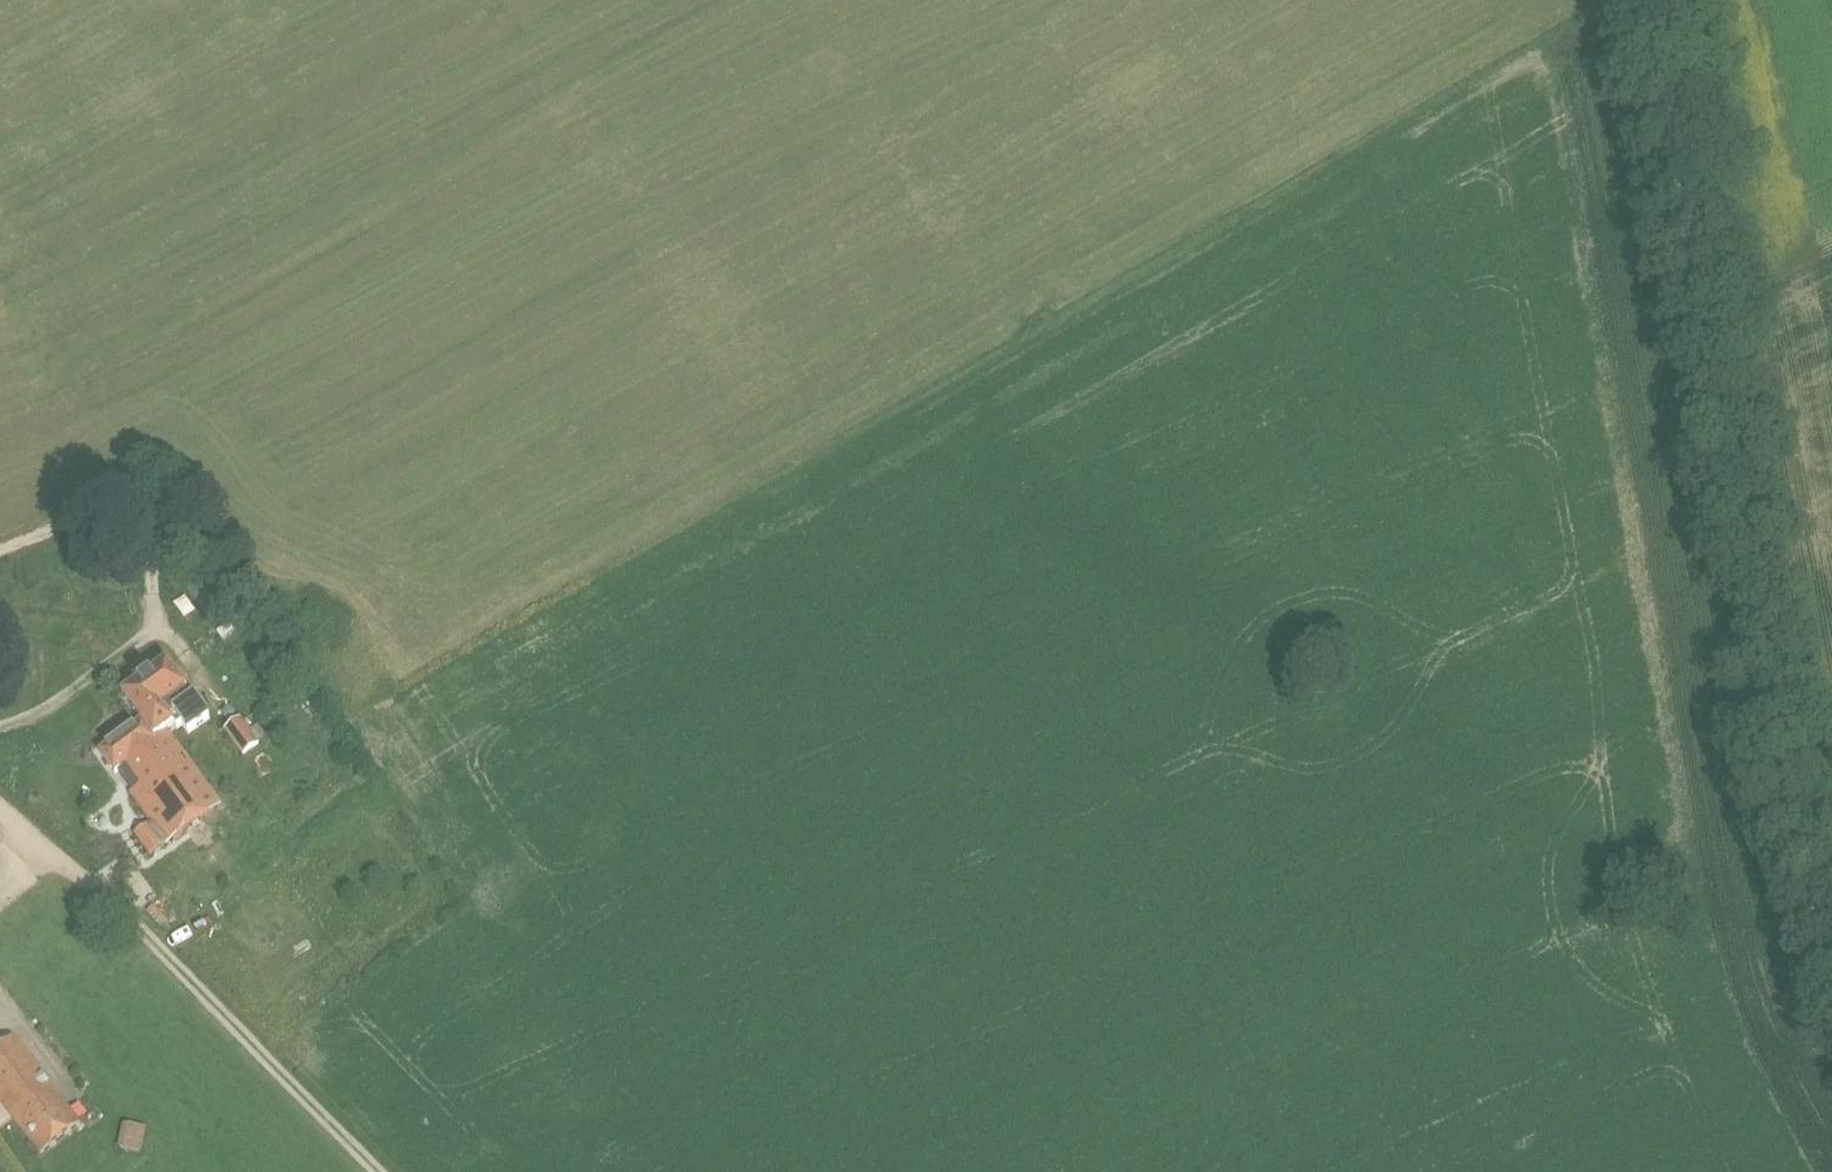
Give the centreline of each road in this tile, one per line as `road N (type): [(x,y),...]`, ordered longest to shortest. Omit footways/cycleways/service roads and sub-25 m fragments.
road 1 (track): [(1831,925),(1811,874),(1647,0)]
road 2 (track): [(369,1171),(70,866),(0,808)]

